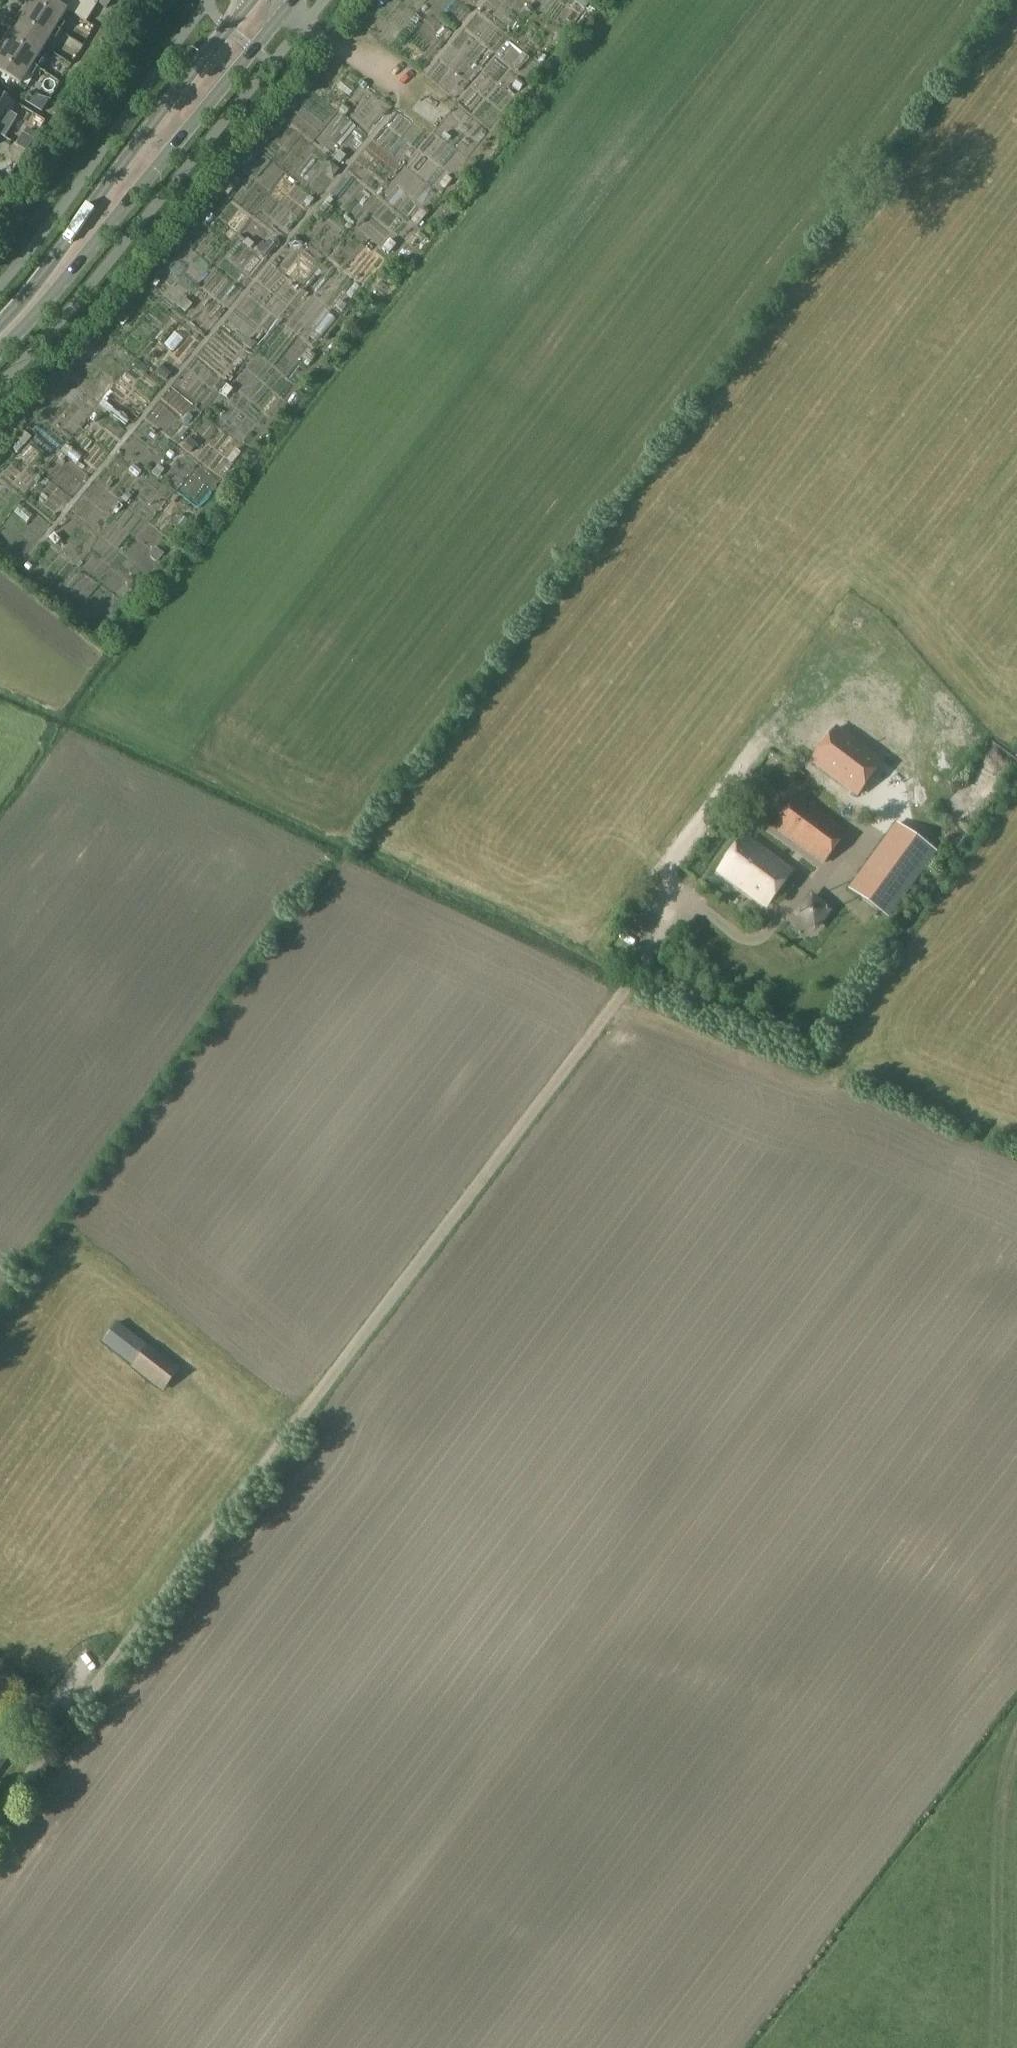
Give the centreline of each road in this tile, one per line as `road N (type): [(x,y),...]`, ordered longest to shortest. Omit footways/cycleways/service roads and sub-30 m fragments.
road 1 (track): [(615,1001),(0,1809)]
road 2 (secondary): [(0,351),(292,0)]
road 3 (secondary): [(252,0),(0,325)]
road 4 (track): [(852,1063),(808,1084),(615,1001)]
road 5 (track): [(692,899),(615,1001)]

